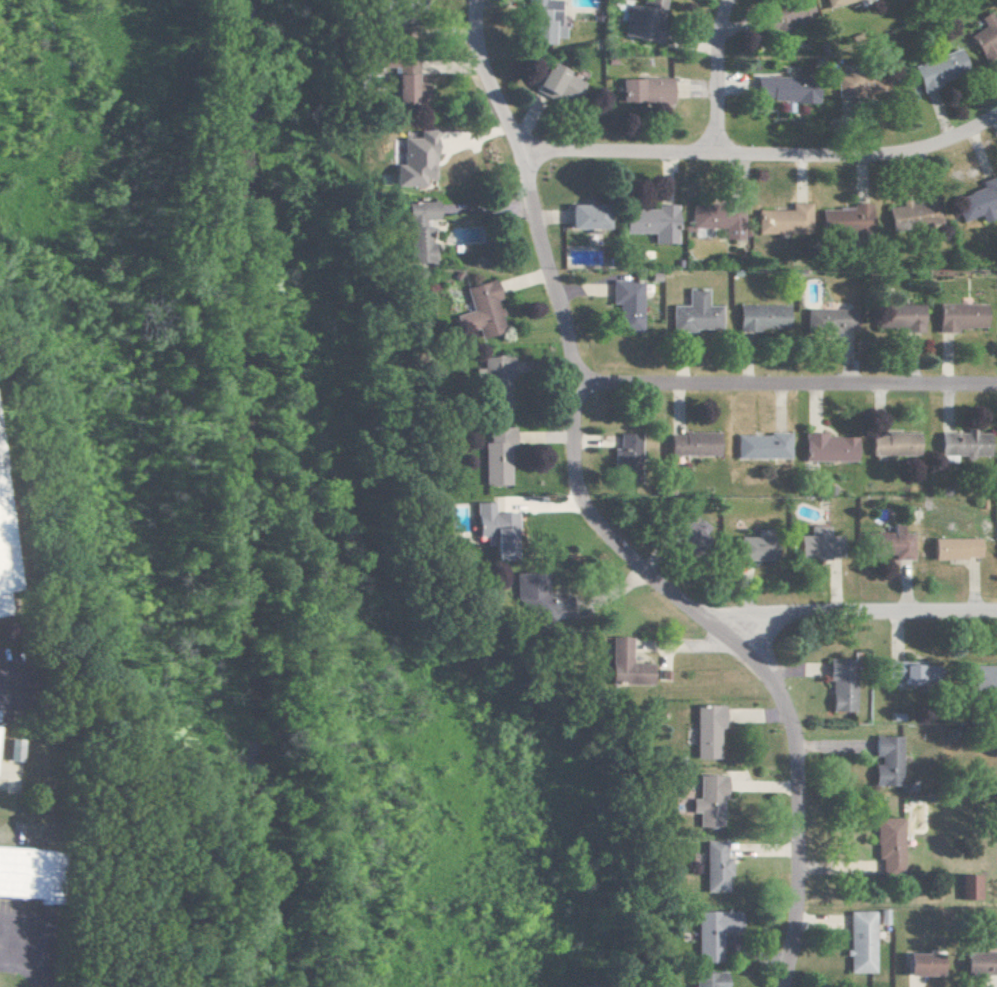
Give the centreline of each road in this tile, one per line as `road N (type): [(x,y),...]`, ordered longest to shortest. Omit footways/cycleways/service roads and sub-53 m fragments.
road 1 (residential): [(509,152),(555,315),(570,495),(628,564),(739,655),(780,720),(789,867),(773,986)]
road 2 (residential): [(996,109),(942,137),(874,151),(509,152)]
road 3 (residential): [(996,385),(565,383)]
road 4 (residential): [(996,609),(690,615)]
road 5 (residential): [(467,0),(470,71),(509,152)]
road 6 (residential): [(724,0),(710,151)]

